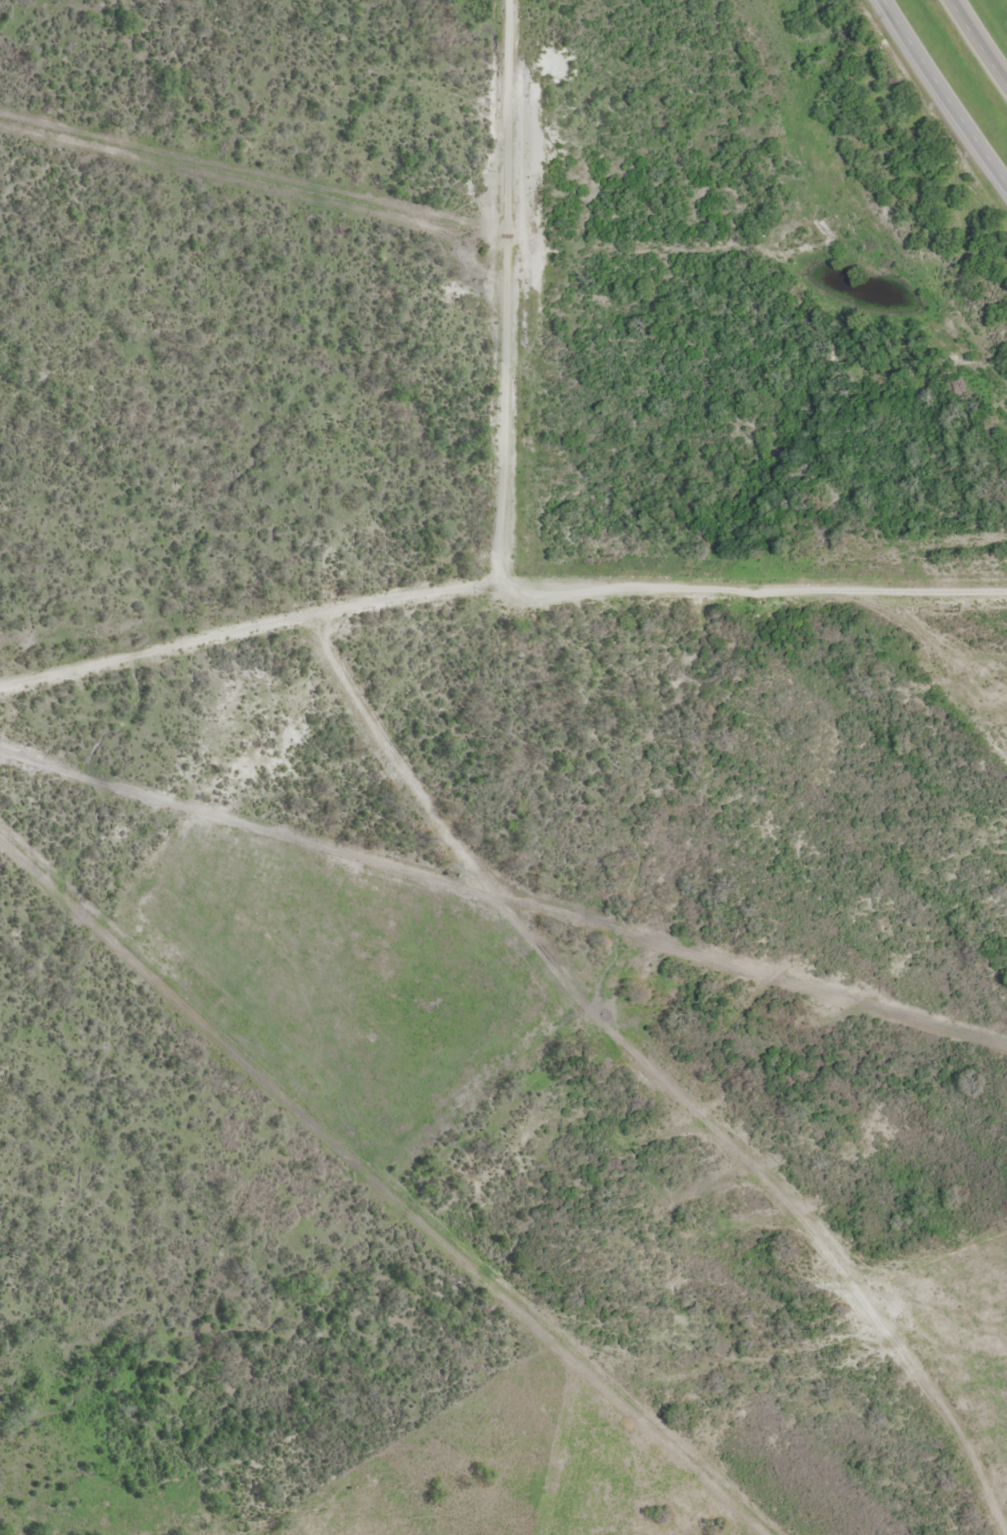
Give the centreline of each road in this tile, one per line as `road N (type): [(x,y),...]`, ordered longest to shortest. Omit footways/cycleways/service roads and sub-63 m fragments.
road 1 (track): [(1006,596),(501,583),(0,680)]
road 2 (track): [(501,583),(509,0)]
road 3 (motorway): [(890,0),(1006,176)]

